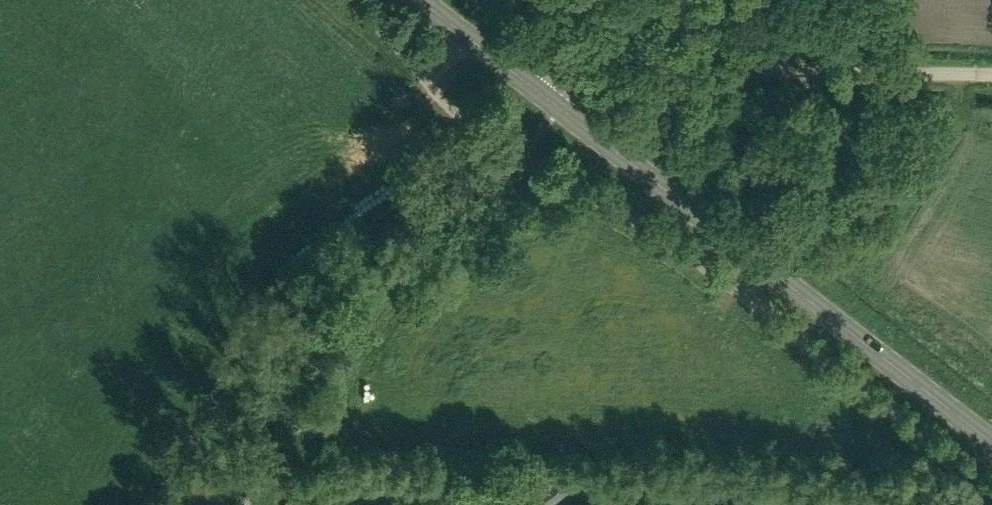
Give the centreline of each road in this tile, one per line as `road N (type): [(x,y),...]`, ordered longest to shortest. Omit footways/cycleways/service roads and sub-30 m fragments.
road 1 (secondary): [(991,439),(551,102)]
road 2 (unclassified): [(991,76),(591,75),(568,83),(551,102)]
road 3 (secondary): [(551,102),(416,0)]

